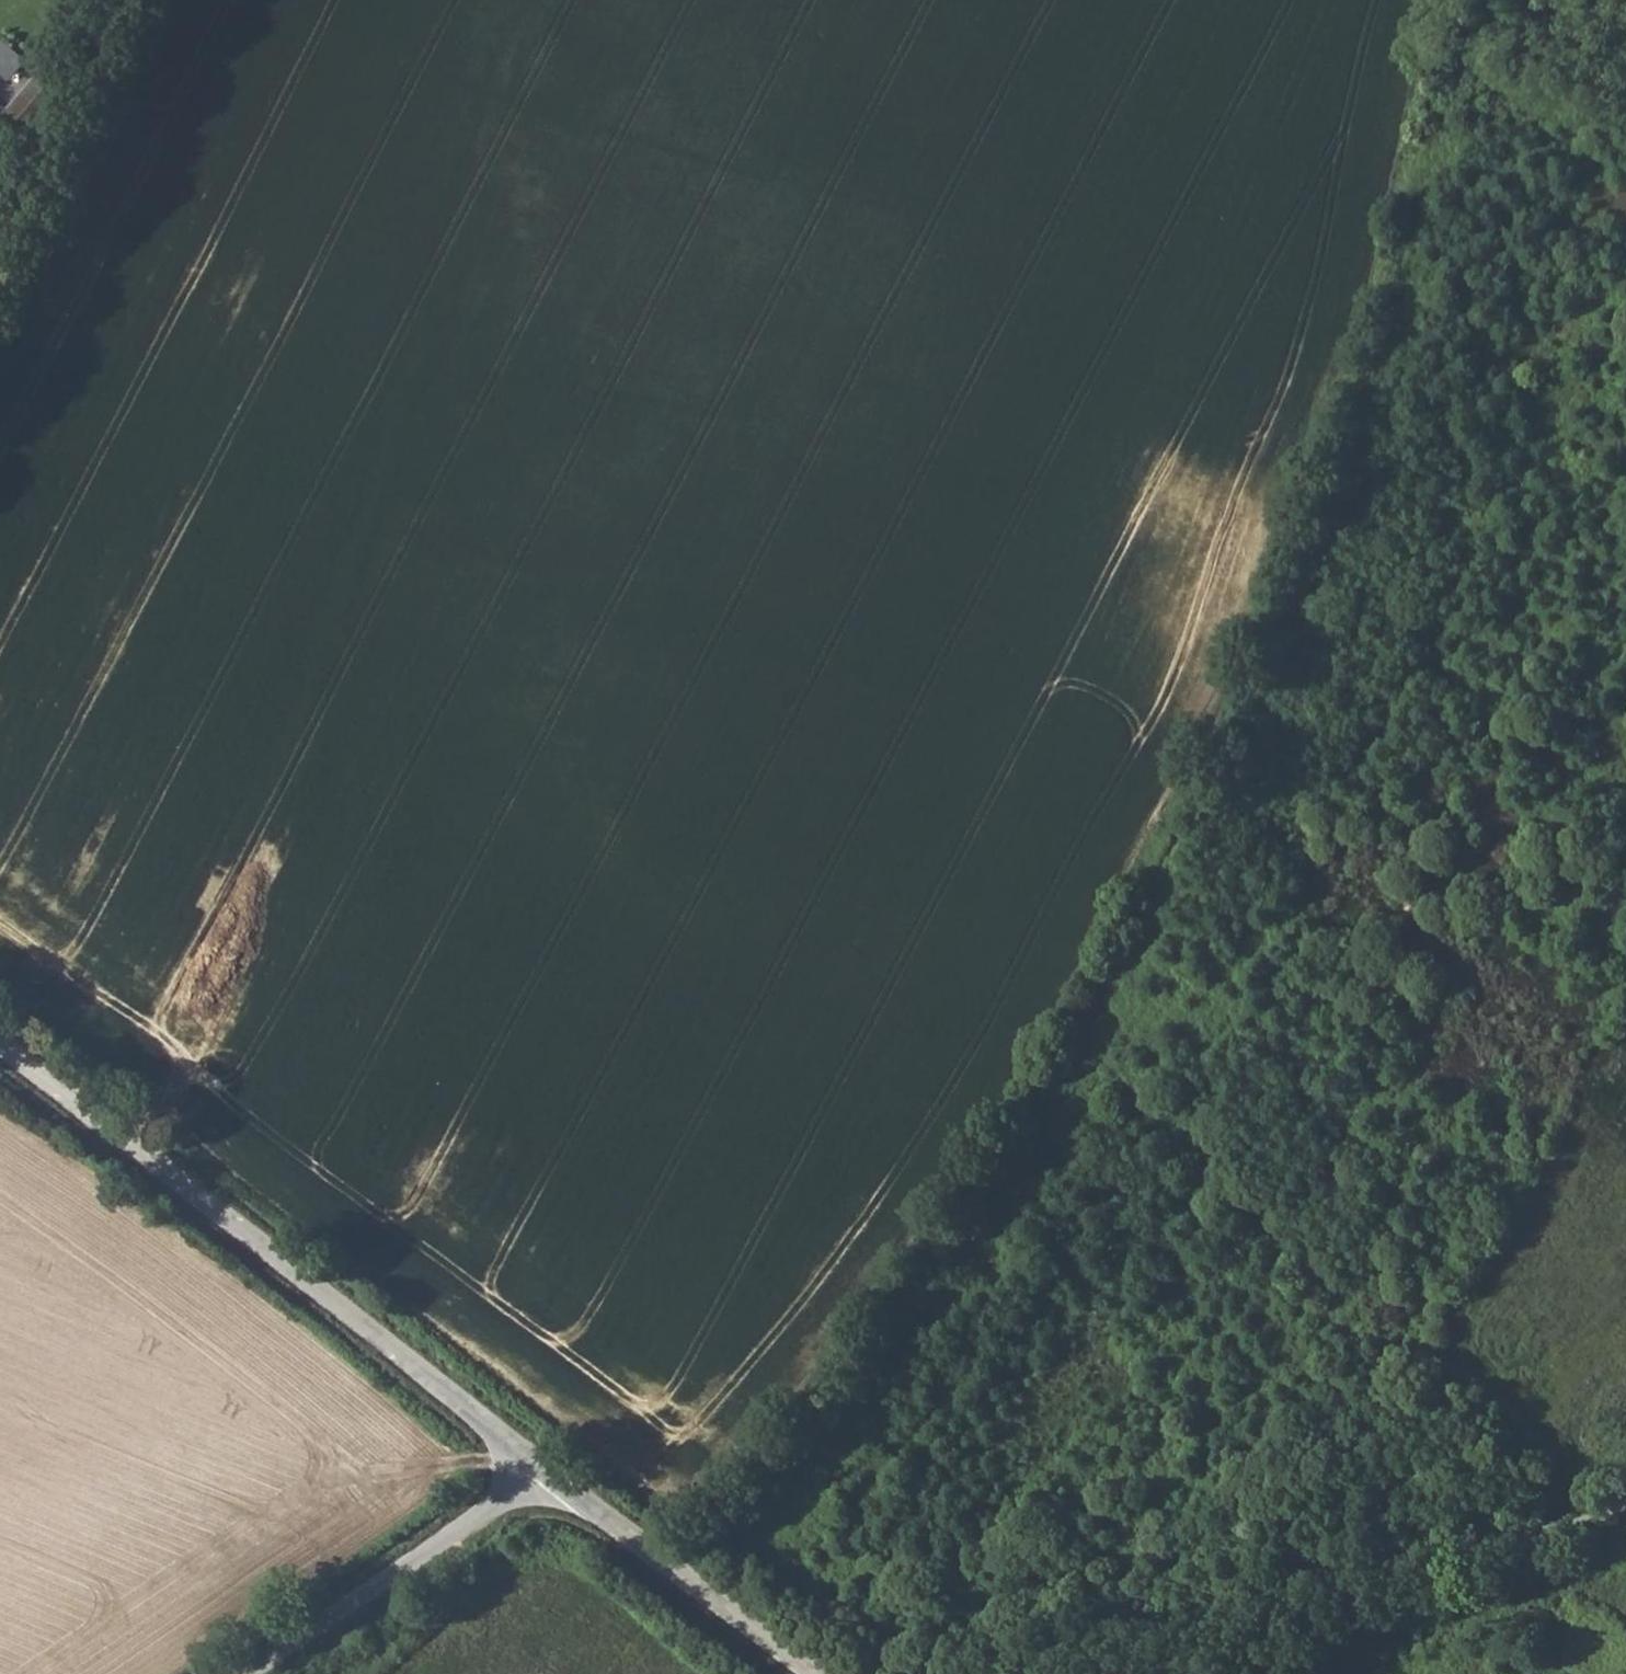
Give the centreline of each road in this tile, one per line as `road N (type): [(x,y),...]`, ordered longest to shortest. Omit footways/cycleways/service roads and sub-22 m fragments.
road 1 (unclassified): [(544,1469),(0,1046)]
road 2 (track): [(1033,1673),(1154,1627),(1625,1512)]
road 3 (unclassified): [(544,1469),(269,1673)]
road 4 (unclassified): [(814,1673),(544,1469)]

